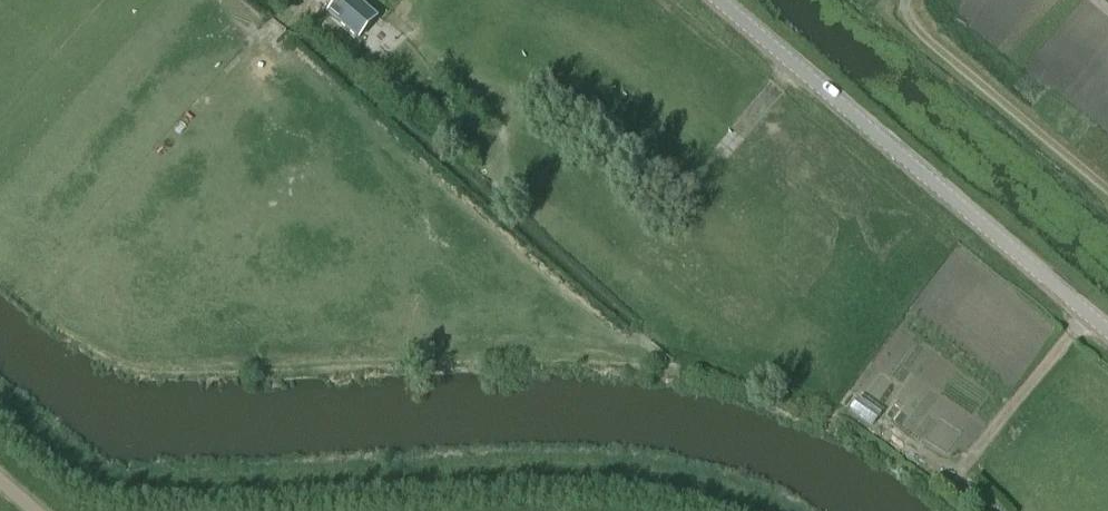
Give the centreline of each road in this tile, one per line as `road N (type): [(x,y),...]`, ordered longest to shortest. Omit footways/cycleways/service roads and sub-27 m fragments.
road 1 (tertiary): [(1107,328),(718,0)]

